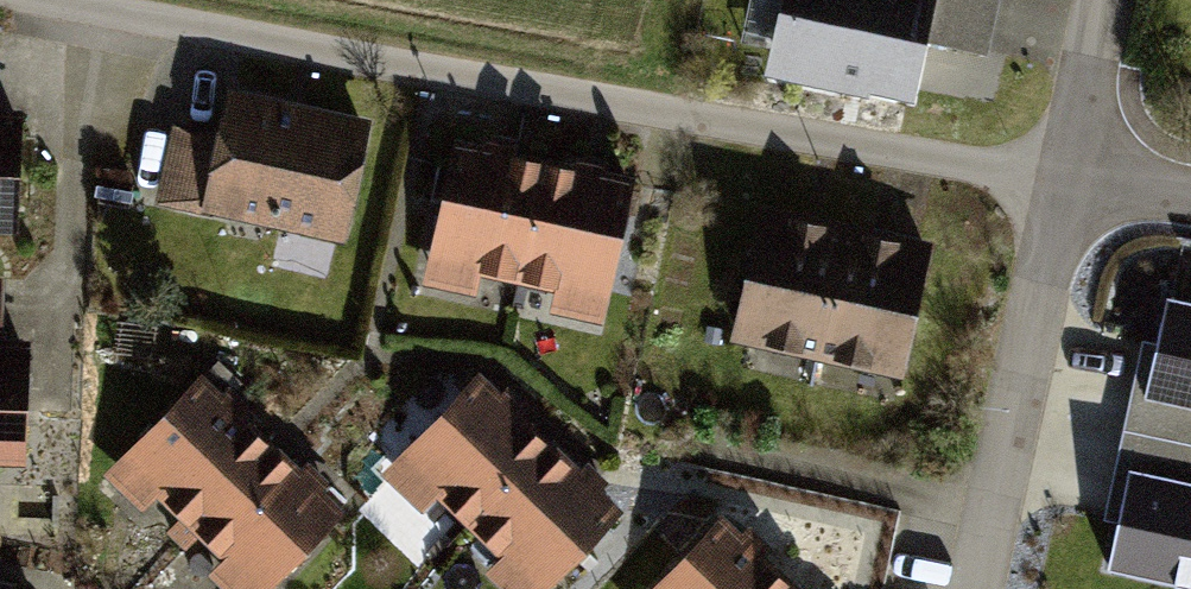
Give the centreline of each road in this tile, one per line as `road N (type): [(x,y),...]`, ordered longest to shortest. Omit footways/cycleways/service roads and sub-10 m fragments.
road 1 (residential): [(85,0),(622,105),(1070,179)]
road 2 (residential): [(1070,179),(977,588)]
road 3 (residential): [(1107,0),(1070,179)]
road 4 (residential): [(1070,179),(1190,200)]

